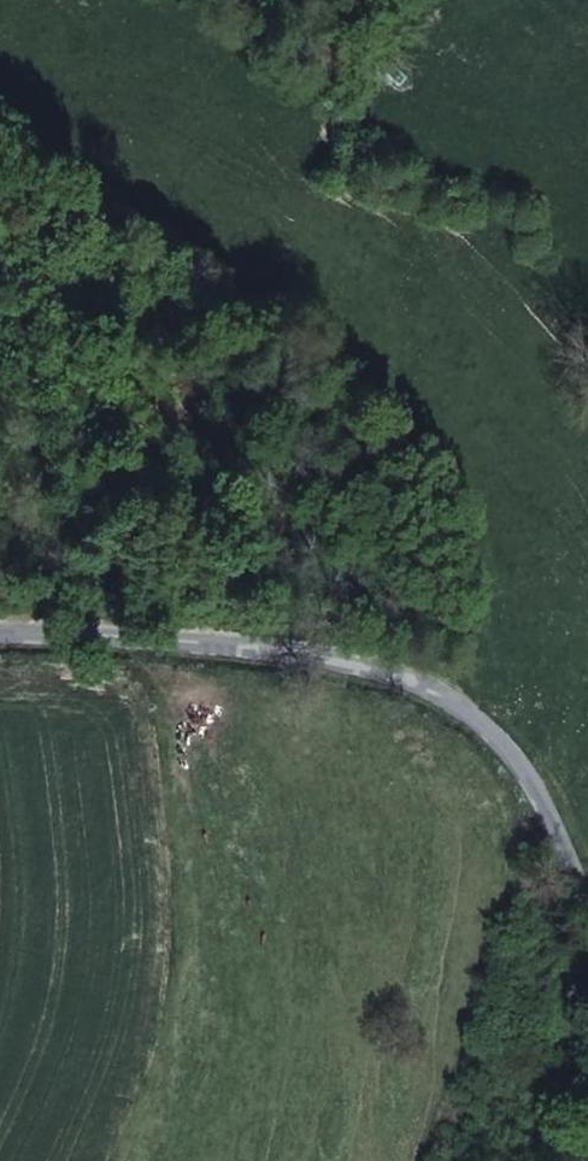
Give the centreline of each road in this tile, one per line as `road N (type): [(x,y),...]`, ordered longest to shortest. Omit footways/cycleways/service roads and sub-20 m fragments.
road 1 (unclassified): [(587,908),(517,760),(430,688),(375,665),(293,654),(0,637)]

